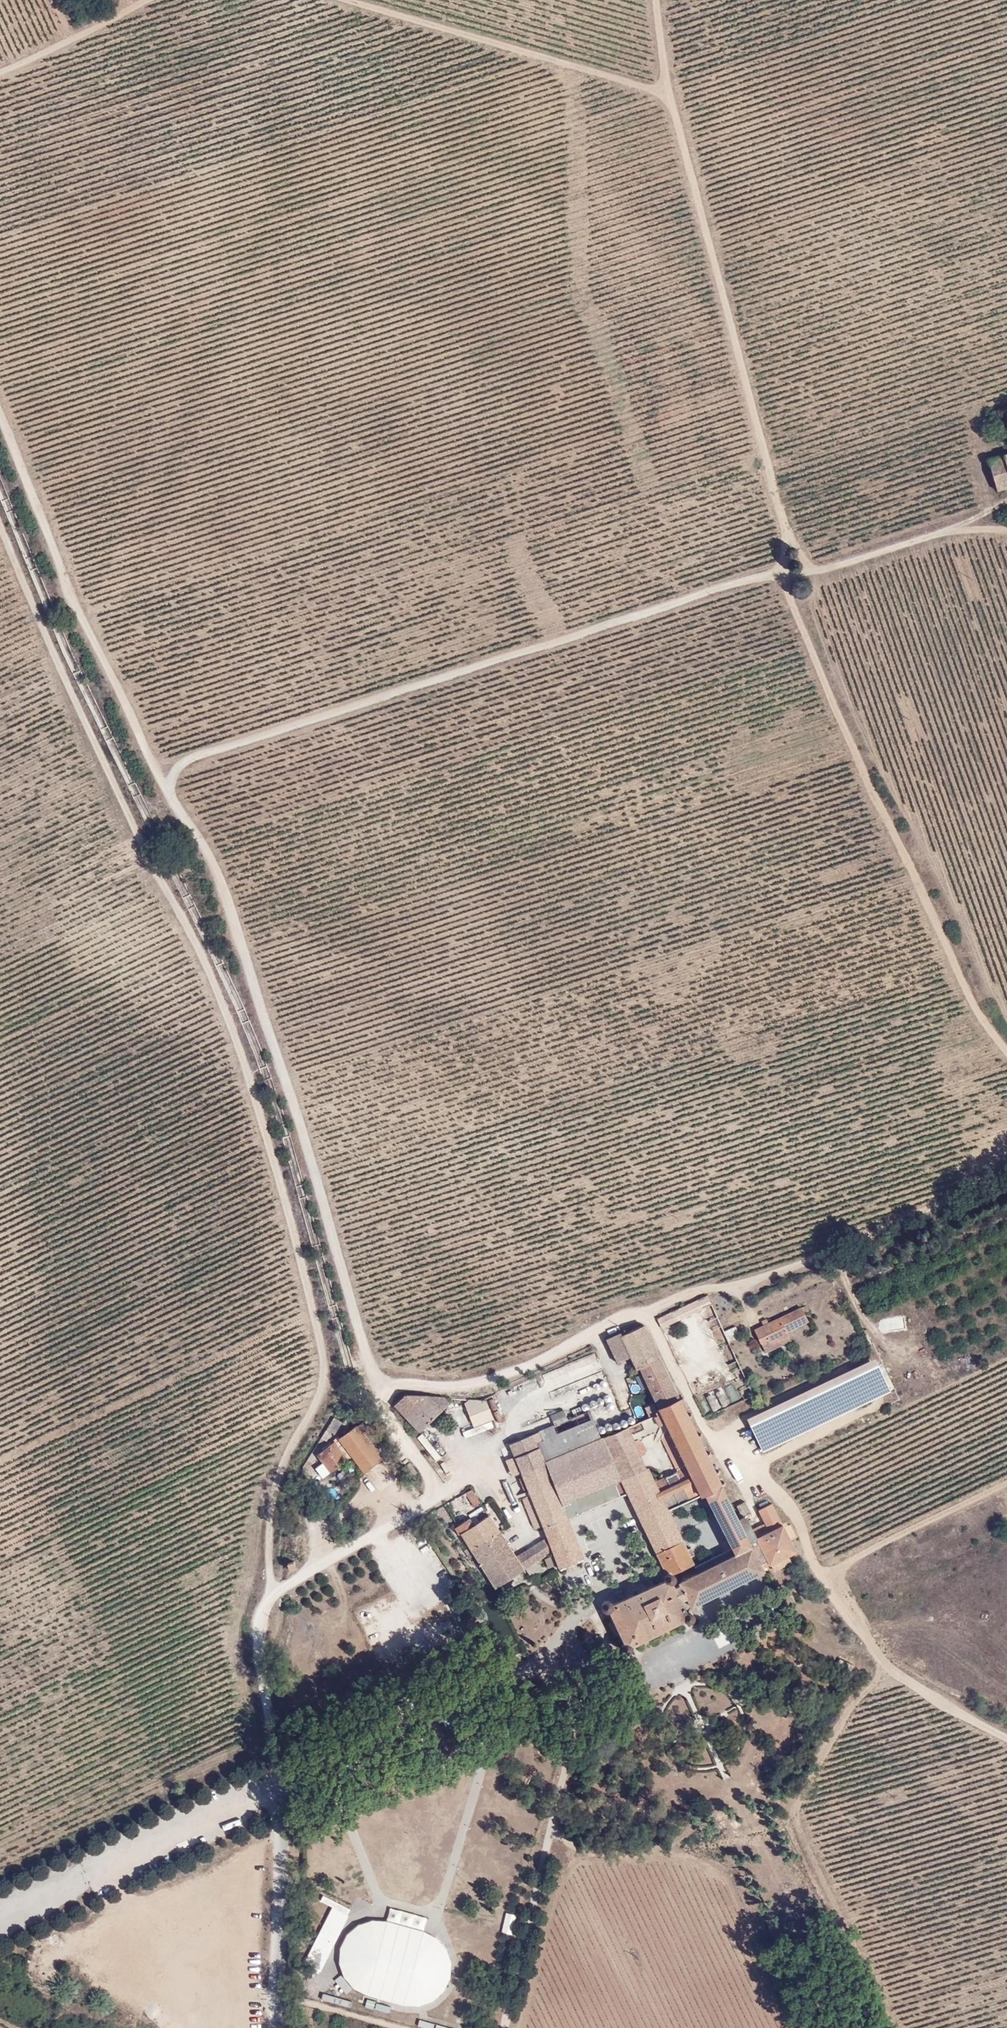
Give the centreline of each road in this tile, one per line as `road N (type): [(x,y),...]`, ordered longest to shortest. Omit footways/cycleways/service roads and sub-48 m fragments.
road 1 (track): [(166,787),(187,760),(788,568),(790,542),(668,92),(658,0)]
road 2 (track): [(254,1610),(264,1506),(319,1393),(307,1285),(204,969),(124,814),(0,533)]
road 3 (track): [(0,415),(65,578),(231,912),(331,1217),(374,1379)]
road 4 (track): [(427,1496),(374,1379),(495,1372),(654,1312),(728,1460),(779,1493),(826,1568),(1006,1482)]
road 5 (track): [(542,1855),(565,1771),(567,1706),(543,1672),(0,1920)]
road 6 (track): [(826,1568),(886,1669),(801,1792),(729,1787),(629,1857),(542,1855),(500,2027)]
road 7 (track): [(1006,1050),(969,991),(784,581),(788,568),(816,570),(959,527)]
road 8 (residential): [(461,1473),(254,1610),(278,1814),(272,2027)]
road 9 (track): [(354,0),(668,92)]
road 10 (track): [(850,2027),(729,1787)]
road 11 (track): [(506,1690),(437,1911)]
road 12 (track): [(100,1874),(144,1961),(201,2027)]
road 13 (track): [(0,72),(148,0)]
road 14 (track): [(331,1771),(382,1904)]
road 15 (track): [(1006,1731),(886,1669)]
road 16 (track): [(543,1672),(609,1560)]

